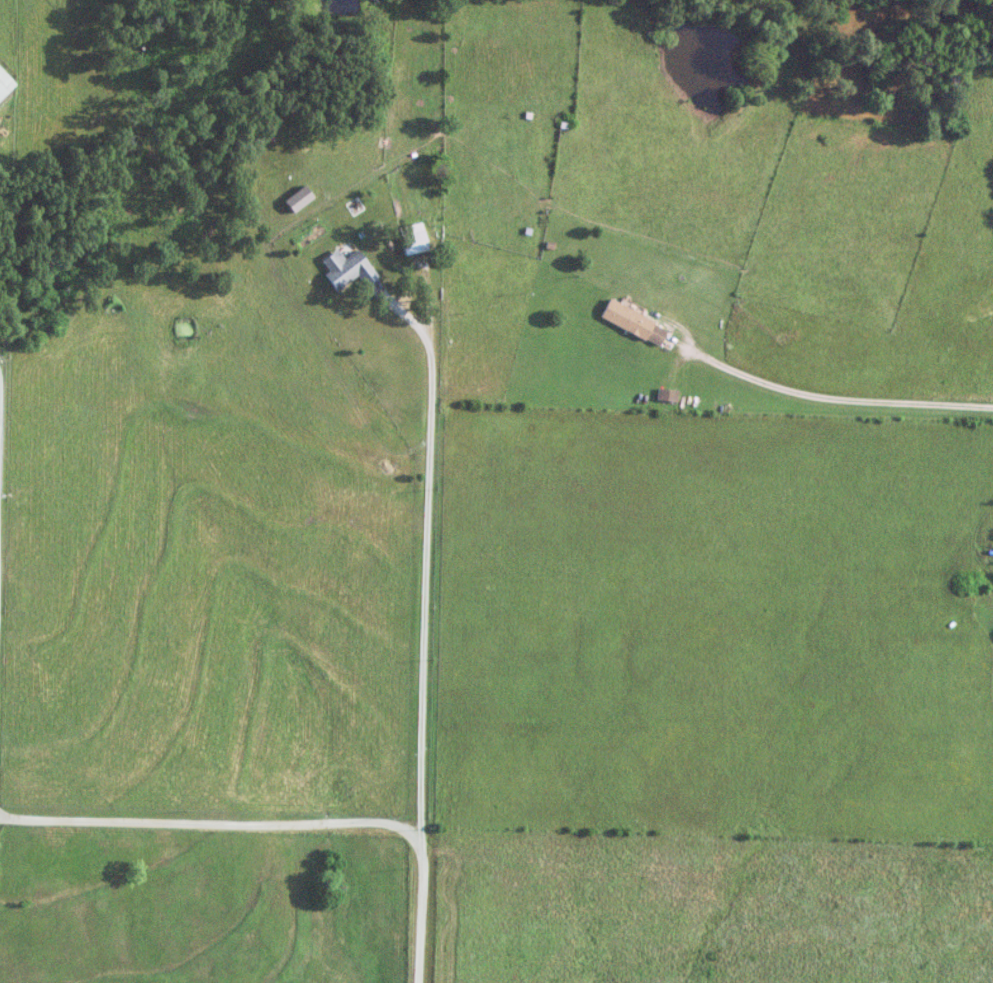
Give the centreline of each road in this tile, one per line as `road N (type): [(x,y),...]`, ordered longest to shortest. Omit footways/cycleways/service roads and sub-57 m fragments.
road 1 (residential): [(419,982),(419,836),(376,820),(0,816)]

